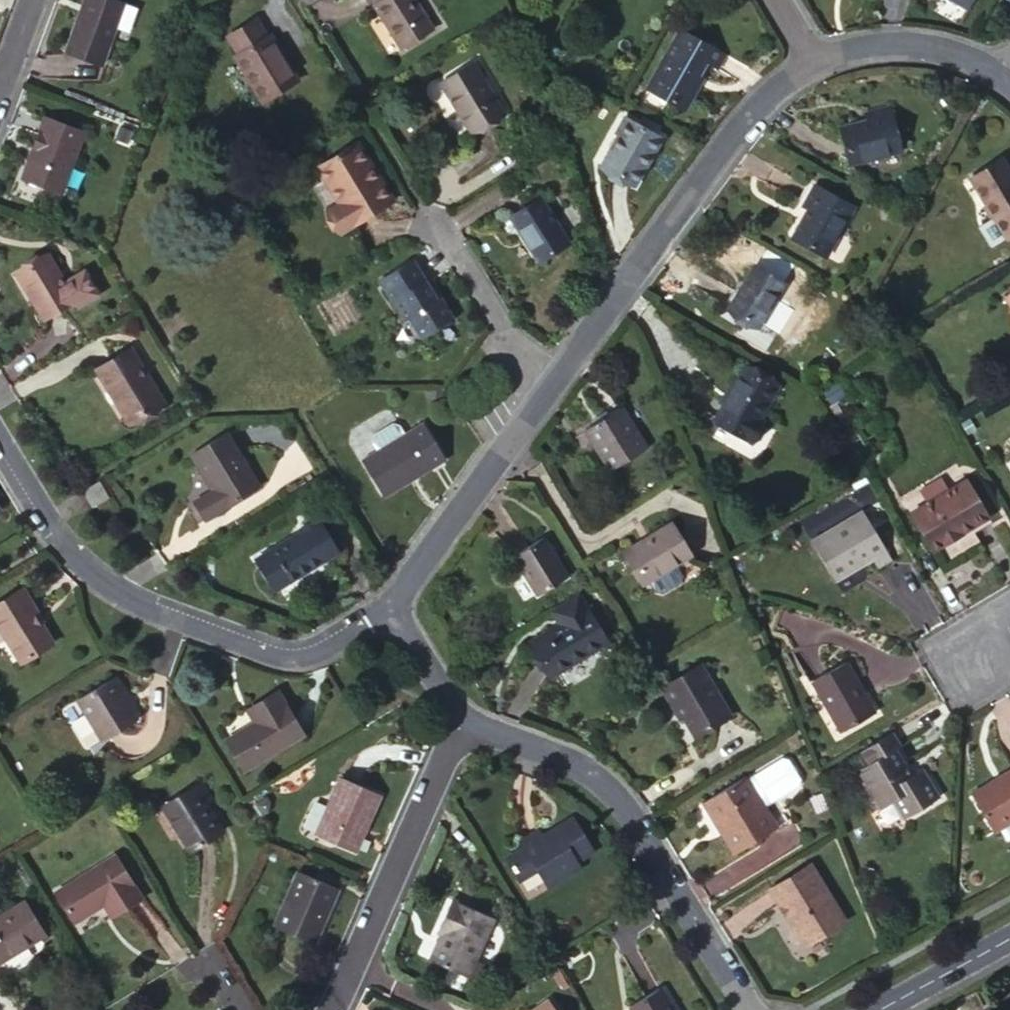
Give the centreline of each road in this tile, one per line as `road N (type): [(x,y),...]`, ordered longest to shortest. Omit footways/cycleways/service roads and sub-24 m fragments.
road 1 (residential): [(0,443),(54,529),(124,601),(290,659),(312,654),(385,606)]
road 2 (residential): [(460,723),(553,749),(625,813),(747,1009)]
road 3 (residential): [(548,395),(748,115),(804,61)]
road 4 (residential): [(460,723),(323,1009)]
road 5 (residential): [(385,606),(548,395)]
road 6 (residential): [(548,395),(424,211)]
road 7 (residential): [(804,61),(898,41),(998,74)]
road 8 (residential): [(880,1009),(1009,939)]
road 9 (residential): [(385,606),(460,723)]

